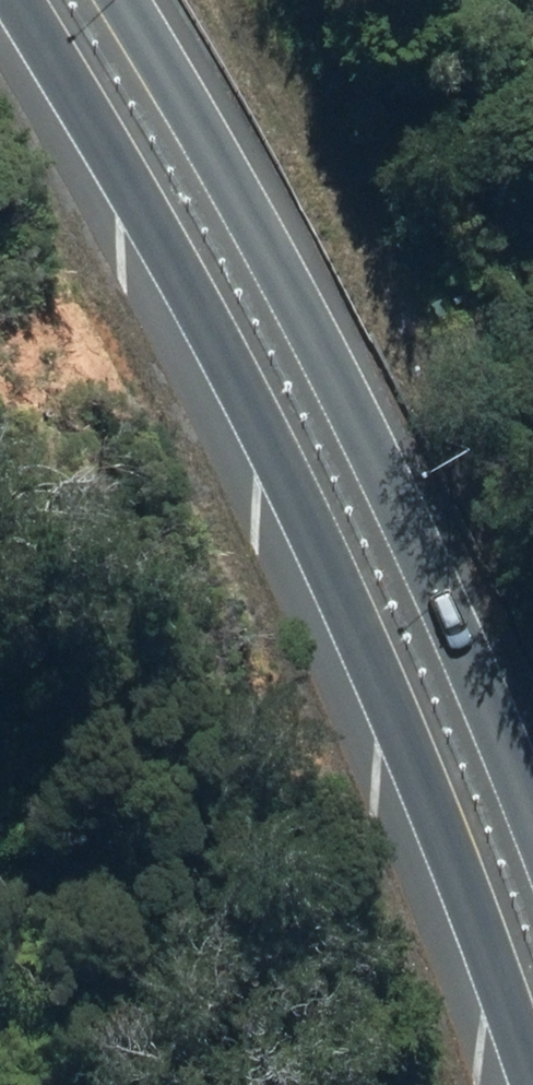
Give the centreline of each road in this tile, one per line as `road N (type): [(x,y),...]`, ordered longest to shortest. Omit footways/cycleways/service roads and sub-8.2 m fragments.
road 1 (primary): [(521,1084),(385,722),(143,211),(19,0)]
road 2 (primary): [(126,0),(238,195),(463,639),(532,839)]

